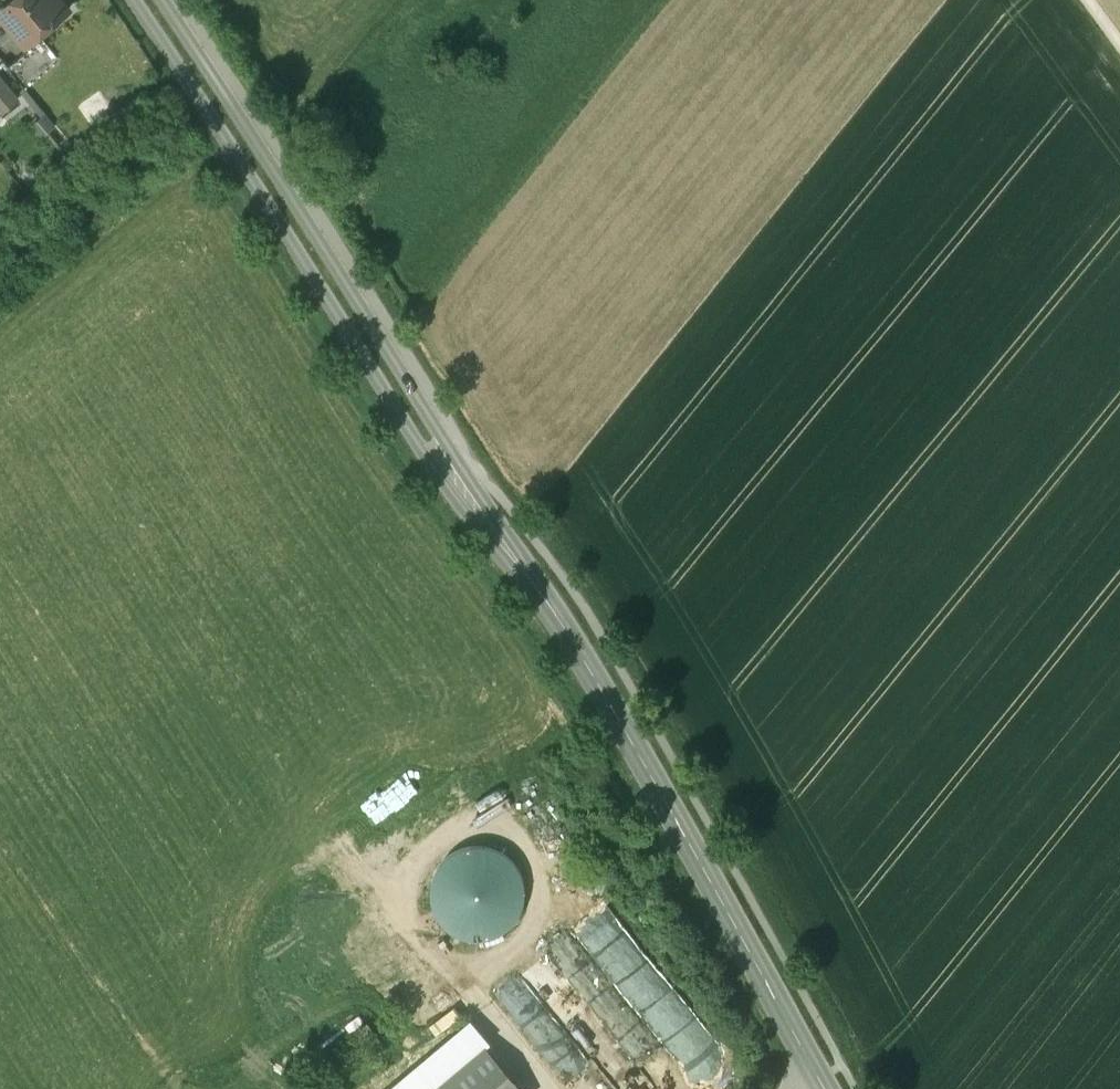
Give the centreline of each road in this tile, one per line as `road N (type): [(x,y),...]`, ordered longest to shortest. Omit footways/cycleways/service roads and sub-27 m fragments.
road 1 (tertiary): [(823,1088),(562,628),(407,411),(145,0)]

